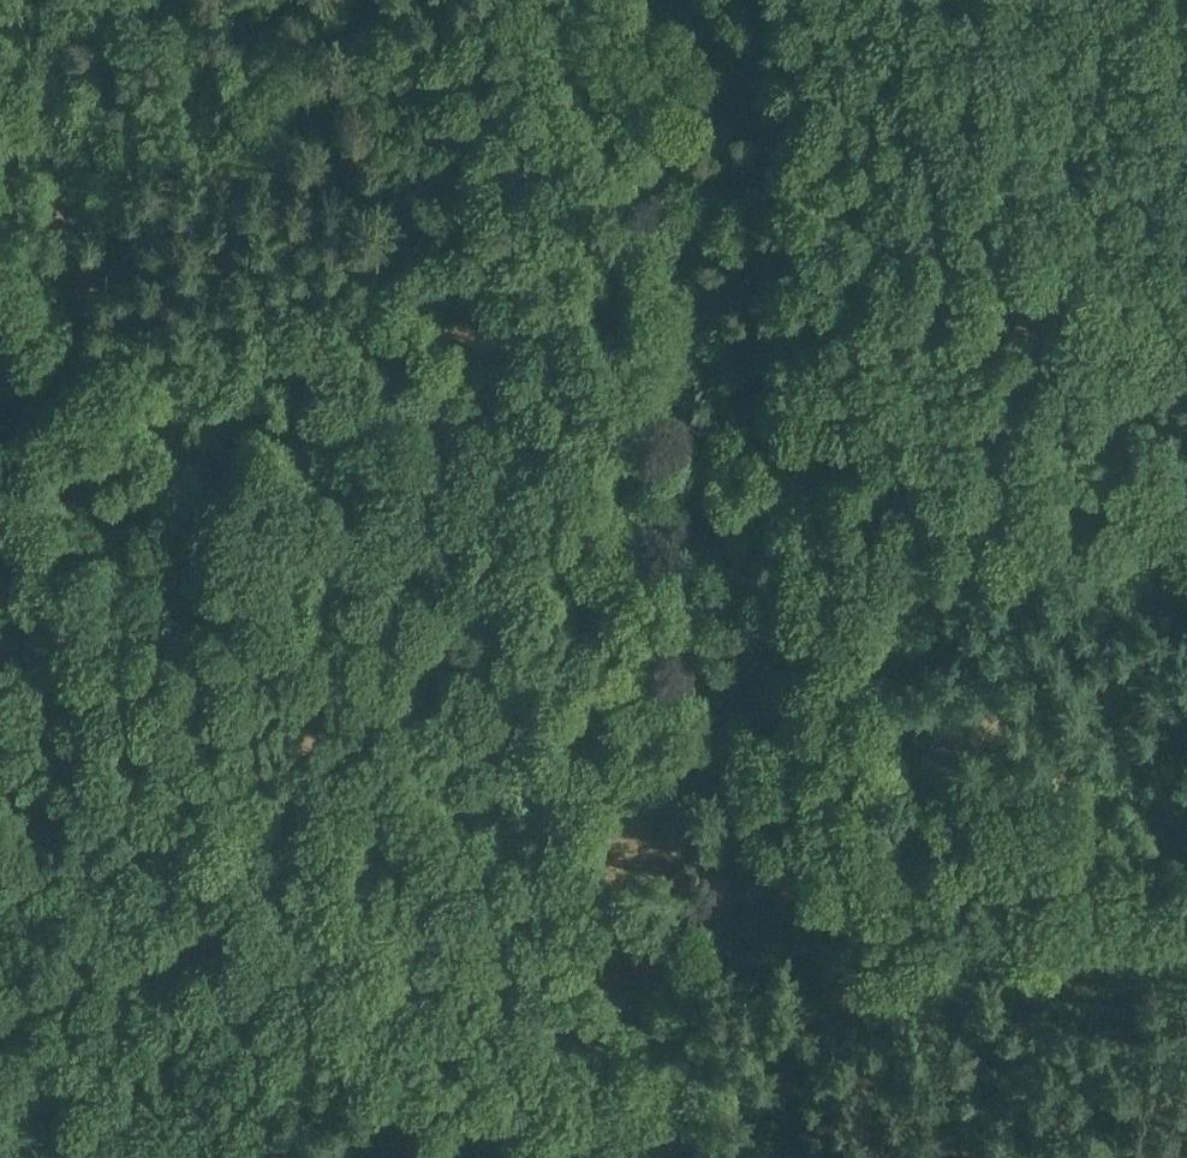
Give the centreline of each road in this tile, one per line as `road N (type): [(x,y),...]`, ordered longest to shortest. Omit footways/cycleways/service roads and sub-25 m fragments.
road 1 (track): [(693,1157),(664,369),(614,0)]
road 2 (track): [(0,166),(467,0)]

